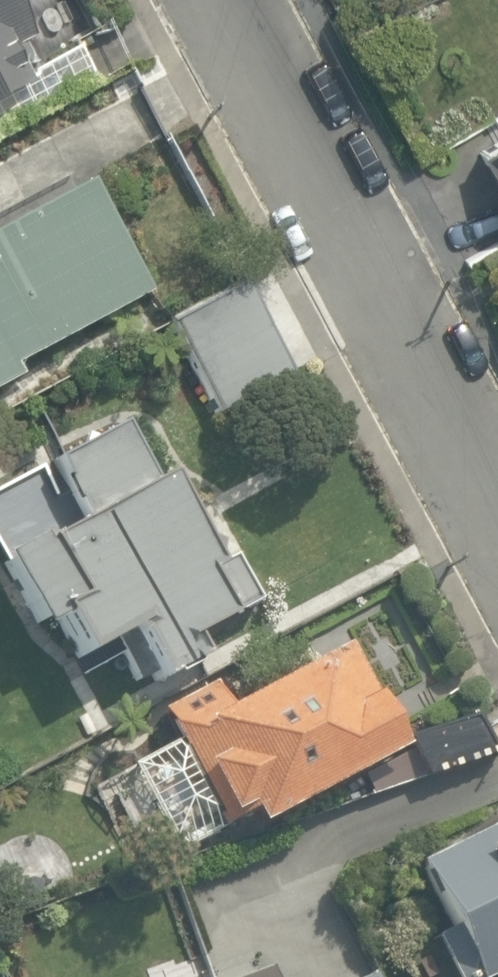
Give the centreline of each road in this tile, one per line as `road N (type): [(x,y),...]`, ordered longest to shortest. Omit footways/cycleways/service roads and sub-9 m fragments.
road 1 (residential): [(216,0),(497,517)]

